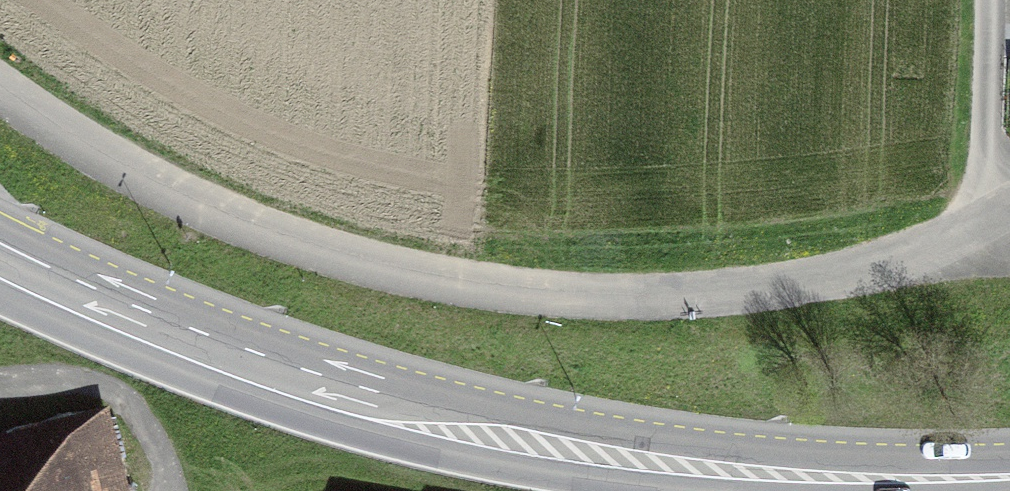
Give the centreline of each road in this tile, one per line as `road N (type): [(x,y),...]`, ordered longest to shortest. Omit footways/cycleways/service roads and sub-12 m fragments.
road 1 (unclassified): [(0,89),(151,183),(265,233),(326,254),(495,290),(664,301),(738,294),(878,268),(1009,209)]
road 2 (secondary): [(0,262),(213,357),(349,402),(468,429),(707,470),(823,479),(1009,476)]
road 3 (track): [(1009,270),(989,221),(989,0)]

